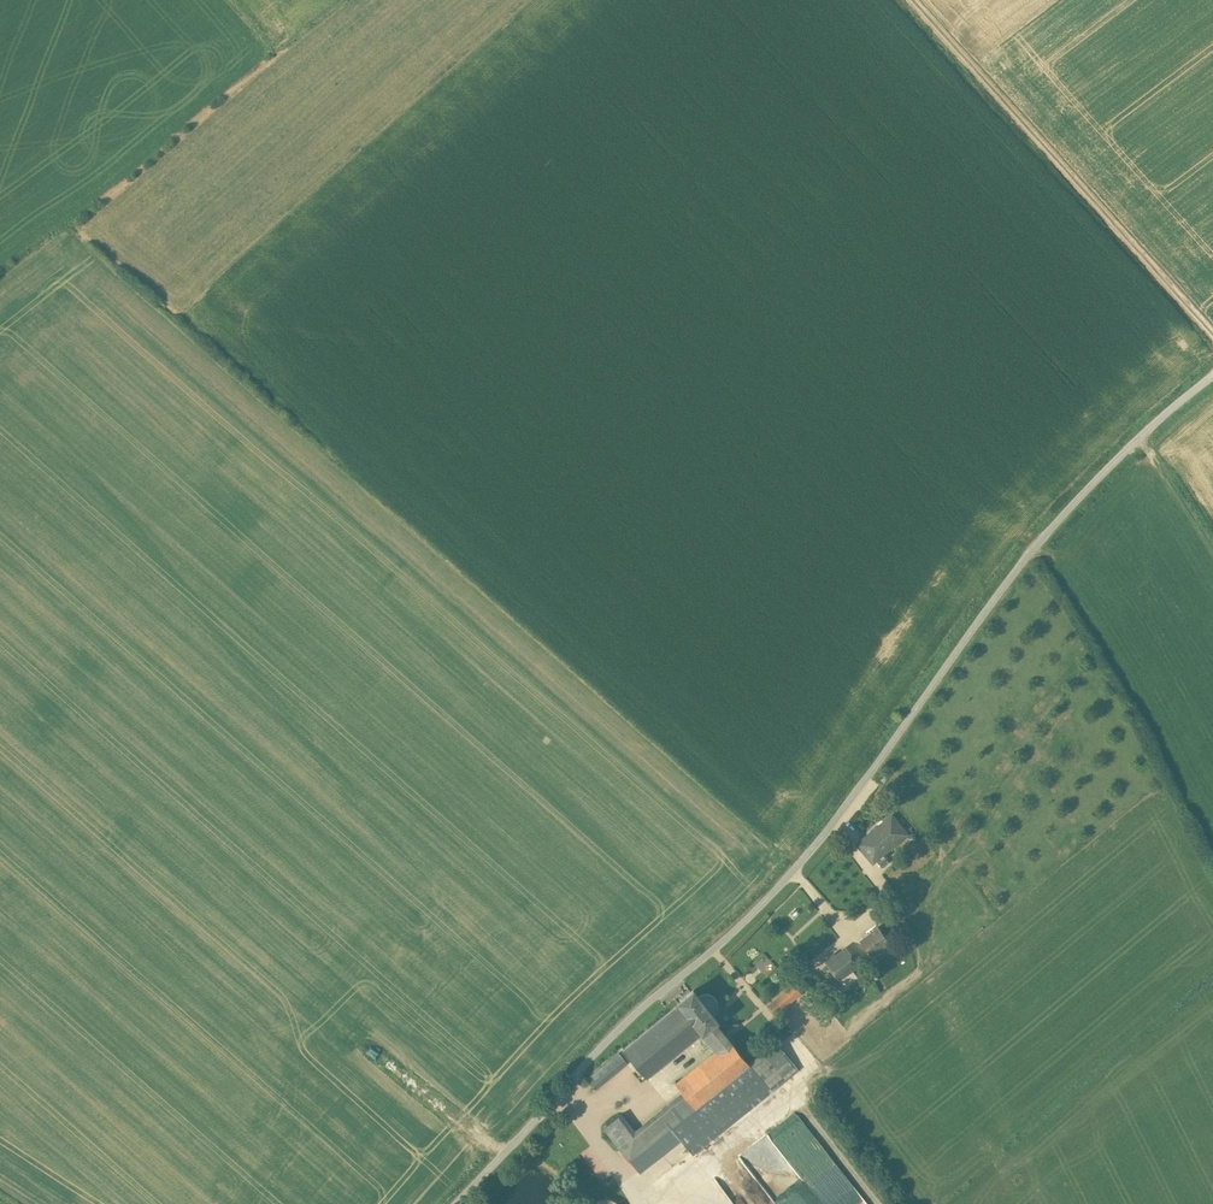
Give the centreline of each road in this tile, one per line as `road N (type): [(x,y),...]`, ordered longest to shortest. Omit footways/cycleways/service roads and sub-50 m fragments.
road 1 (unclassified): [(457,1203),(619,1028),(812,848),(1024,558),(1110,463),(1212,374)]

